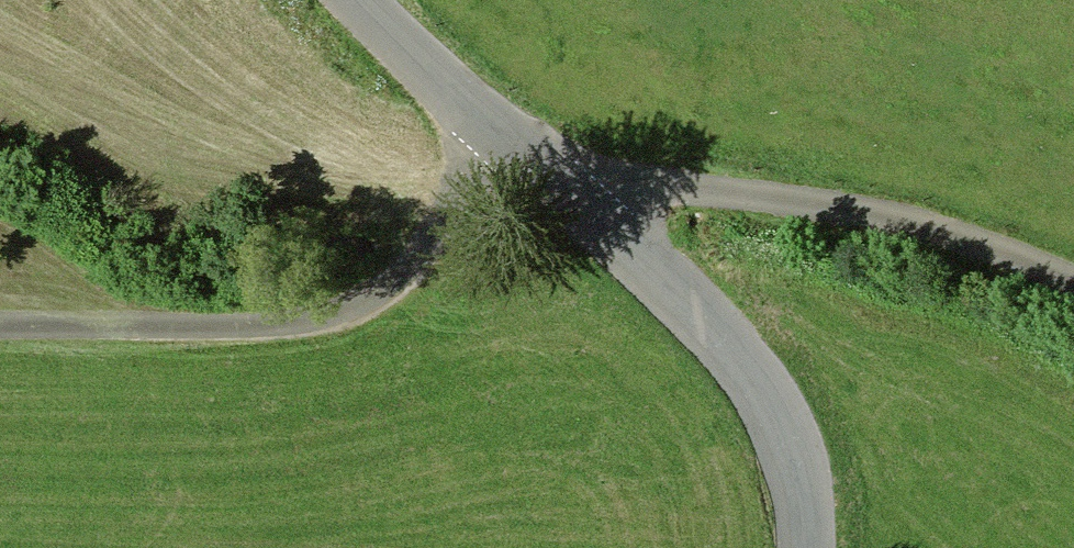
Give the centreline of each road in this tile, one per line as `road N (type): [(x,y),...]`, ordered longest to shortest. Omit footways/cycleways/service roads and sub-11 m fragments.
road 1 (tertiary): [(794,547),(786,474),(767,416),(716,342),(365,0)]
road 2 (track): [(490,128),(451,229),(391,295),(331,320),(0,329)]
road 3 (track): [(1073,287),(906,222),(644,191),(567,201)]

